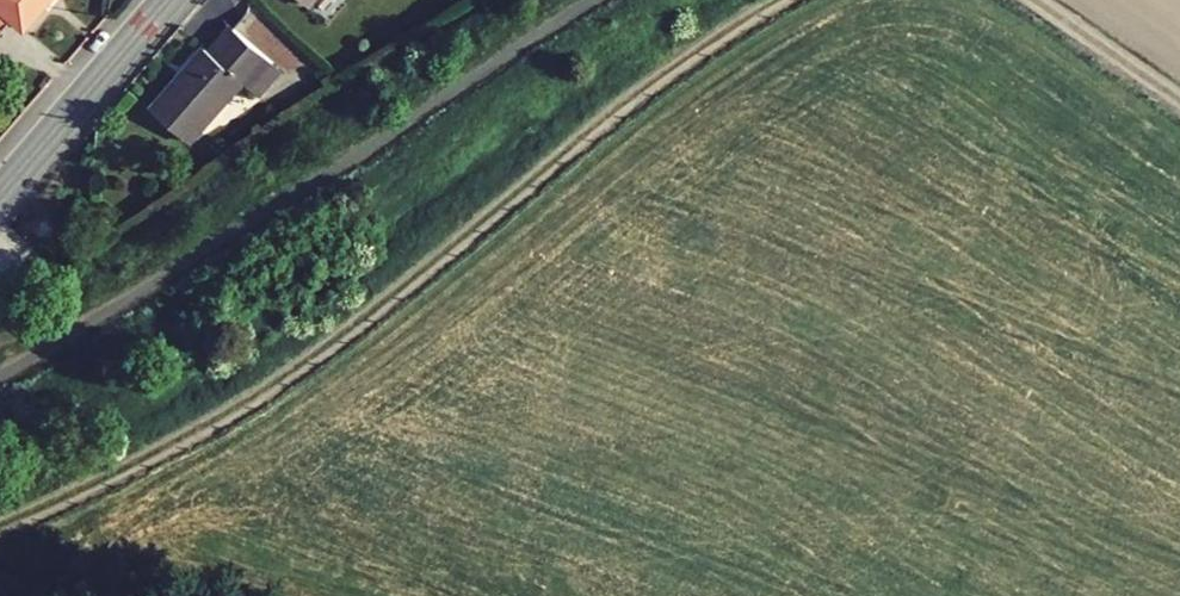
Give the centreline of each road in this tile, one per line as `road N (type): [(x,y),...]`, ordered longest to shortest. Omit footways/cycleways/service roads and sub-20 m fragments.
road 1 (track): [(0,523),(205,428),(295,369),(704,43),(774,0)]
road 2 (tertiary): [(167,0),(0,191)]
road 3 (track): [(1032,0),(1179,100)]

